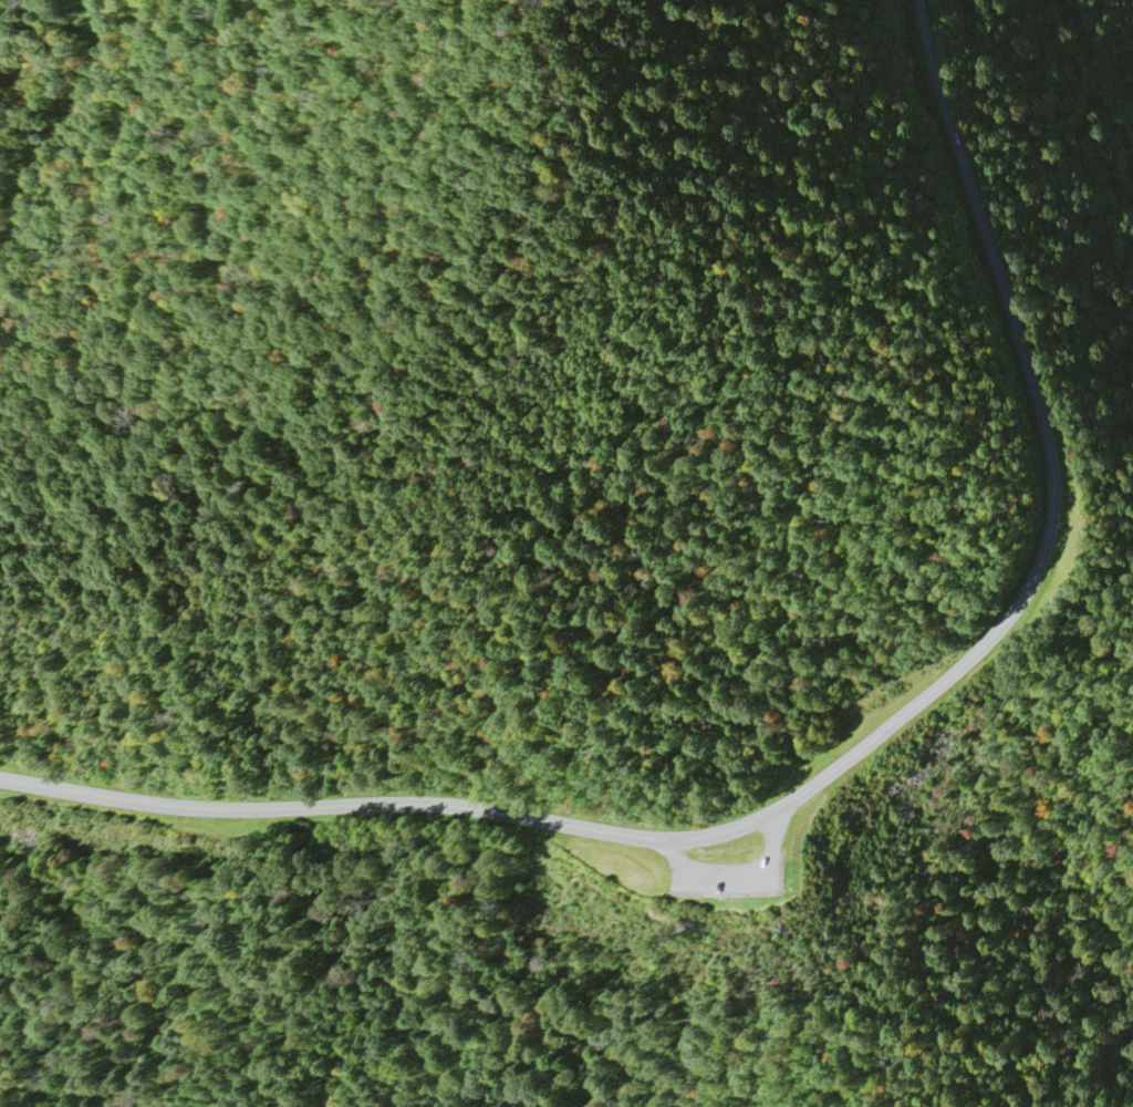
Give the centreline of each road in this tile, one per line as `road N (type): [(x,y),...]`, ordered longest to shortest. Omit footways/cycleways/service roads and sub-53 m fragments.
road 1 (secondary): [(0,779),(190,808),(444,805),(637,838),(700,838),(784,808),(954,679),(1027,593),(1049,542),(1054,486),(1035,390),(917,0)]

